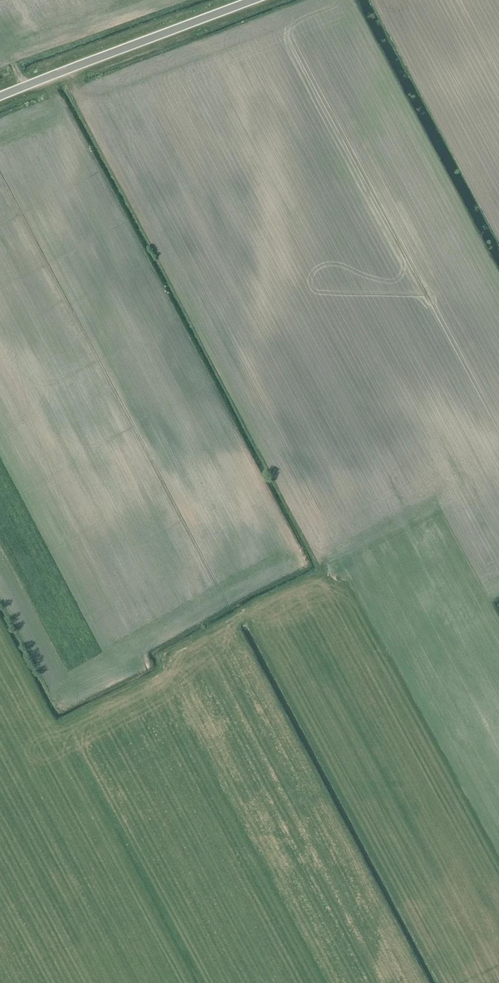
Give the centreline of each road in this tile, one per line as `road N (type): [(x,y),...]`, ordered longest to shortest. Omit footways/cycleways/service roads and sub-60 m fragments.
road 1 (tertiary): [(0,102),(103,51),(244,0)]

